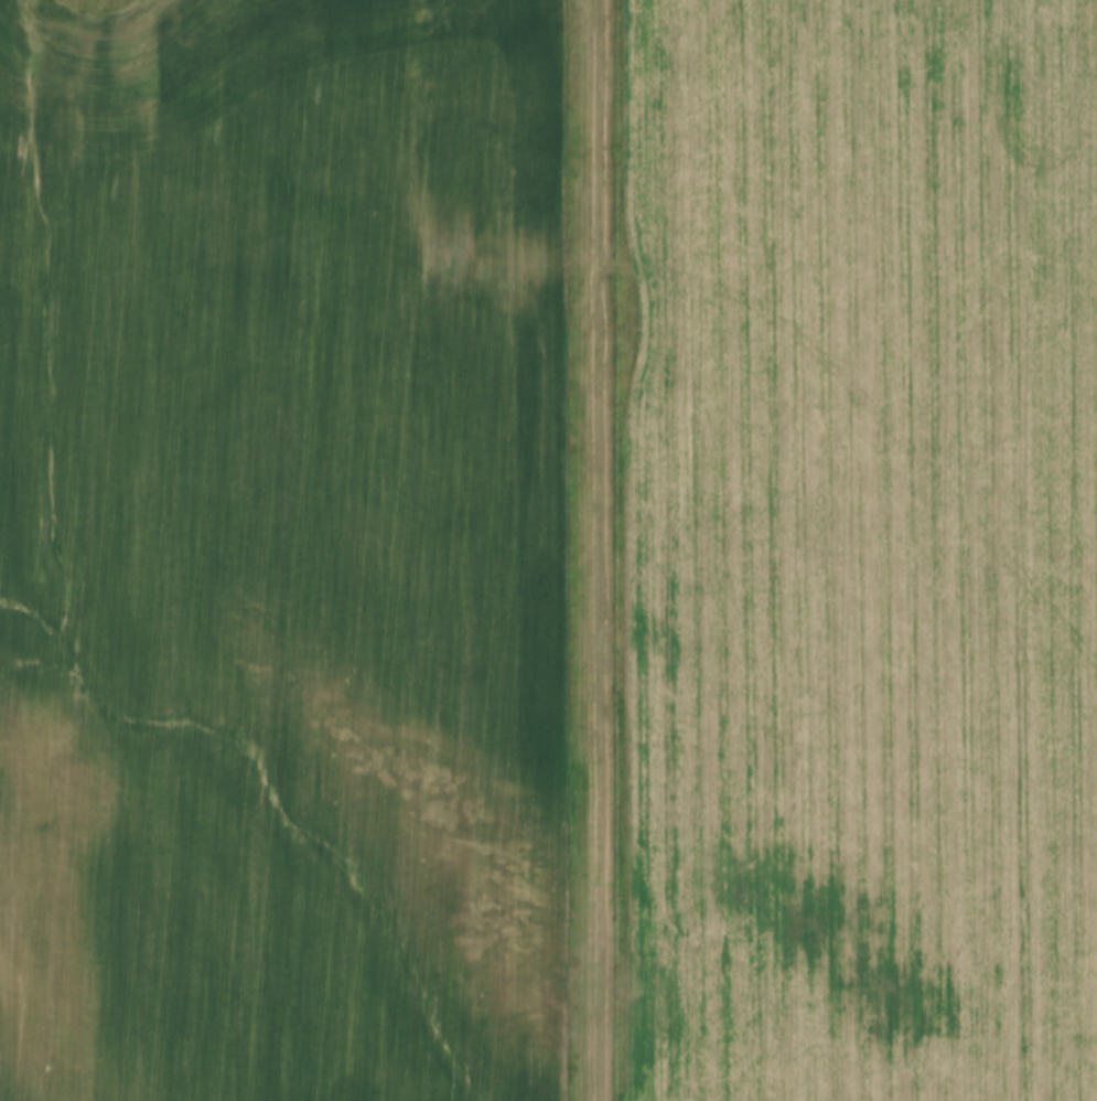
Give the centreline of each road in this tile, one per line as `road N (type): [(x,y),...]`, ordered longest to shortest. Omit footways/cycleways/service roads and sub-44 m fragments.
road 1 (track): [(589,0),(587,1100)]

